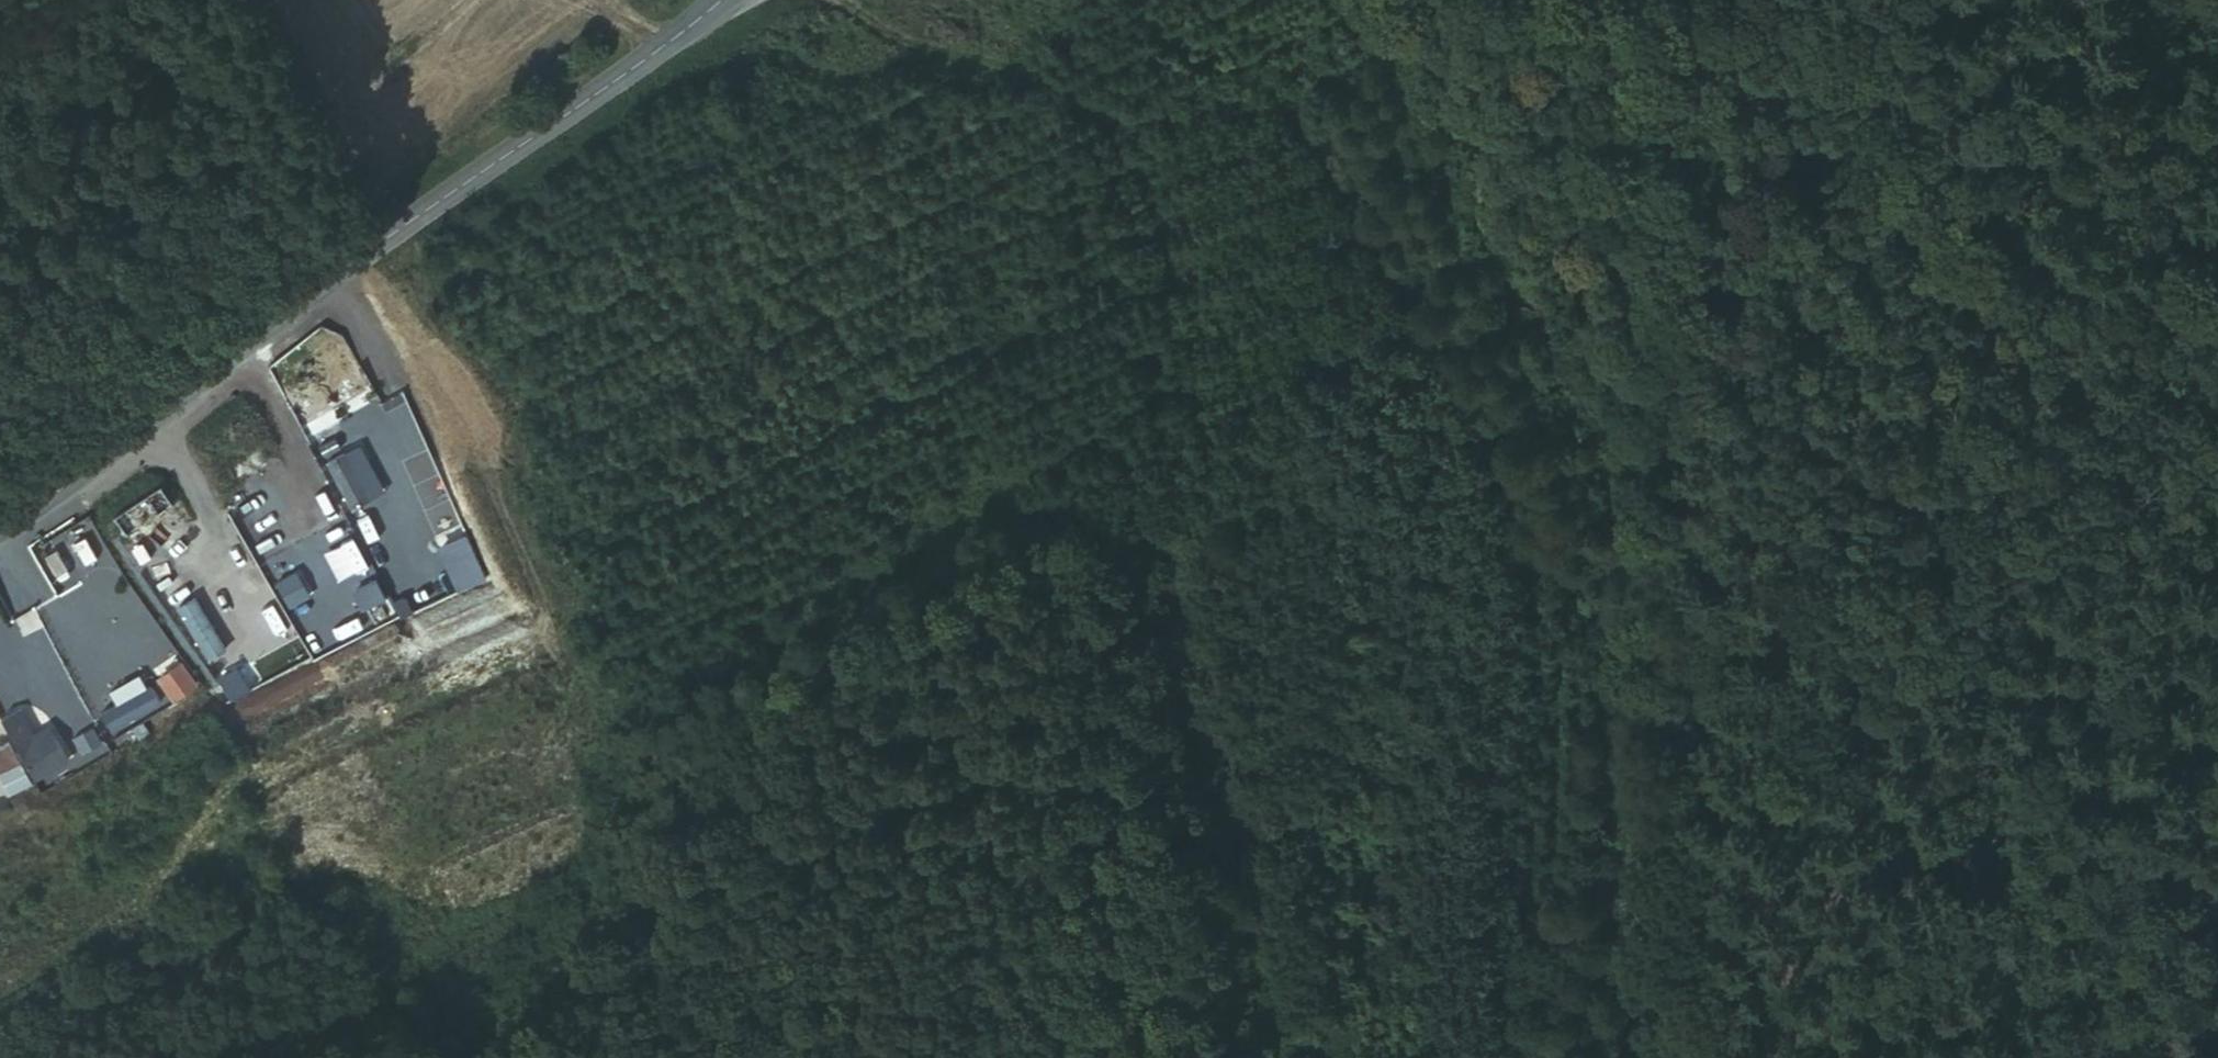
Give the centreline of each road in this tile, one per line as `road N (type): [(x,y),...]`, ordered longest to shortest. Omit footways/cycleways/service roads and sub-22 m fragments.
road 1 (tertiary): [(717,0),(588,107),(413,220),(0,542)]

